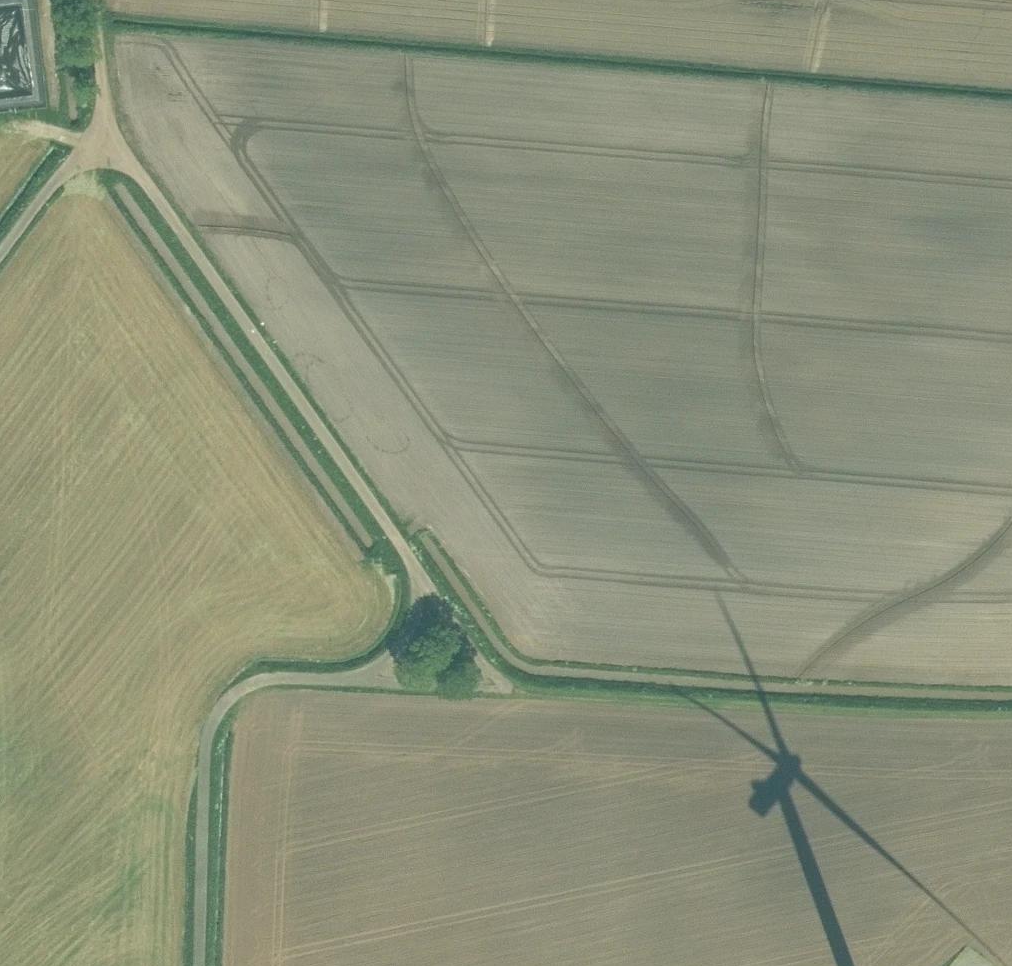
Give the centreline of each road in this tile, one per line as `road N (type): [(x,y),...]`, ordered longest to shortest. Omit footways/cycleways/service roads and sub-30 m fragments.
road 1 (unclassified): [(91,0),(104,123),(408,556)]
road 2 (unclassified): [(348,679),(266,677),(228,695),(213,717),(197,965)]
road 3 (unclassified): [(408,556),(512,689),(348,679)]
road 4 (track): [(0,257),(104,123)]
road 5 (unclassified): [(408,556),(418,588),(412,624),(391,654),(348,679)]

